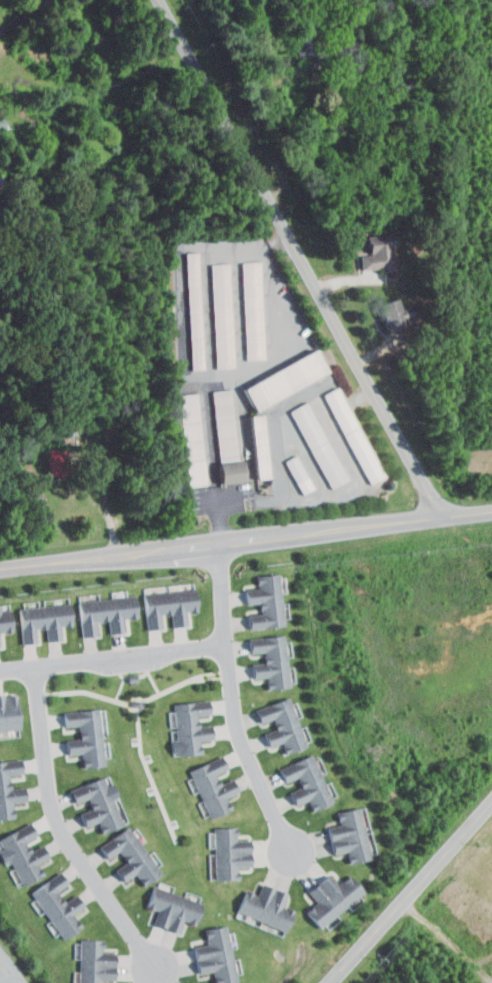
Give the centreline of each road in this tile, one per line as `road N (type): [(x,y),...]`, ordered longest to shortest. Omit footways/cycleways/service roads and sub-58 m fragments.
road 1 (residential): [(158,0),(443,517)]
road 2 (secondary): [(491,511),(0,570)]
road 3 (residential): [(36,667),(56,817),(156,969)]
road 4 (residential): [(223,545),(234,705),(296,858)]
road 5 (residential): [(331,982),(491,802)]
road 6 (residential): [(225,646),(0,671)]

